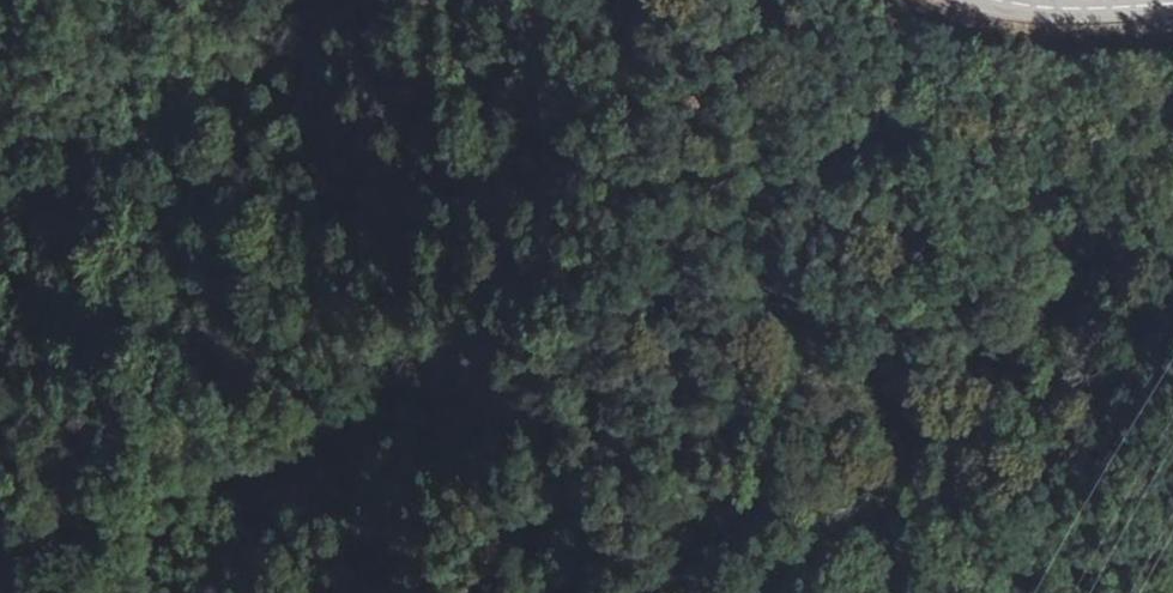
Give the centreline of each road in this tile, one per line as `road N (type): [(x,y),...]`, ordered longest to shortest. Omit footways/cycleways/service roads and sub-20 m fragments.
road 1 (secondary): [(1172,4),(1028,7),(997,0)]

